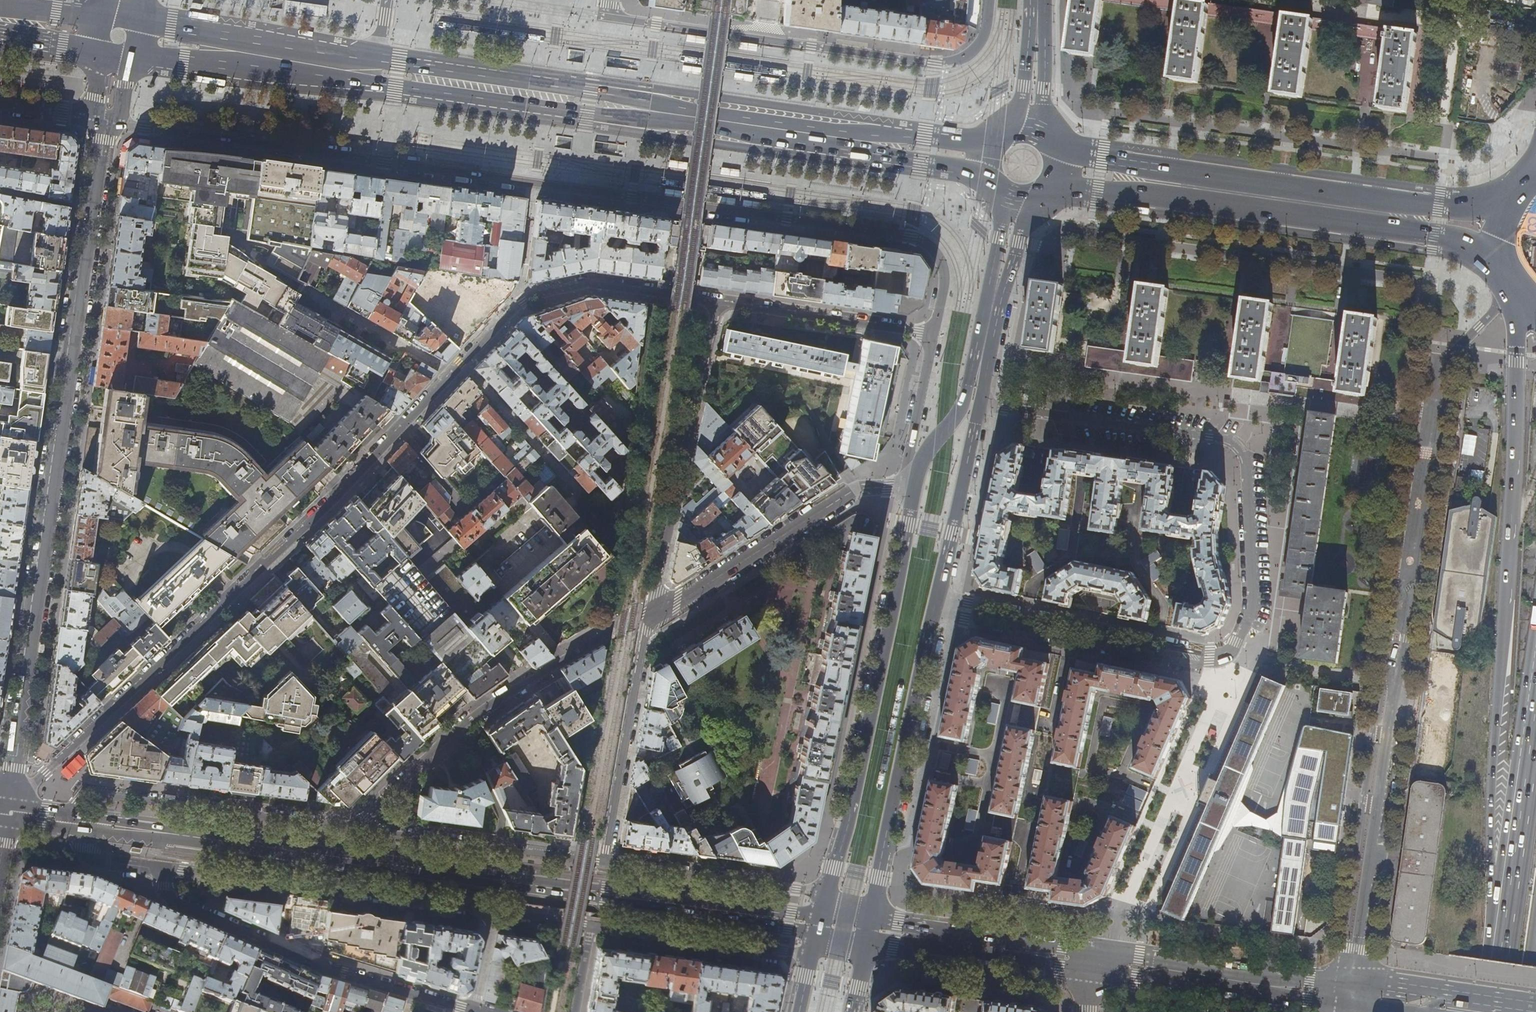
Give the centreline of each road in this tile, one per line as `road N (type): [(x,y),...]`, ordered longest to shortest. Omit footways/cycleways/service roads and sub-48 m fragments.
road 1 (residential): [(104,124),(911,237),(943,266),(934,334)]
road 2 (primary): [(132,54),(932,164),(985,183)]
road 3 (secondary): [(821,925),(61,821)]
road 4 (residential): [(1514,286),(1446,360),(1355,998)]
road 5 (residential): [(718,302),(652,605),(444,738),(355,827)]
road 6 (tertiary): [(104,124),(8,798)]
road 7 (trunk): [(1519,293),(1512,534),(1492,763),(1499,962)]
road 8 (primary): [(993,134),(941,137),(380,58)]
road 9 (residential): [(8,798),(45,774),(453,373)]
road 10 (residential): [(602,864),(652,617),(856,489),(915,482)]
road 11 (residential): [(1218,656),(1231,652),(1252,603),(1236,446),(981,401)]
road 12 (primary): [(1050,194),(1088,190),(1442,235),(1501,256)]
road 13 (primary): [(1506,201),(1446,207),(1059,145)]
road 14 (residential): [(990,0),(977,47),(947,64),(606,16),(608,0)]
road 15 (primary): [(915,482),(829,895)]
road 16 (residential): [(472,1010),(318,963),(170,901),(160,867)]
road 17 (residential): [(160,867),(493,911)]
road 18 (primary): [(870,930),(936,603)]
road 19 (primary): [(988,188),(1001,228),(969,385),(915,482)]
road 20 (residential): [(355,827),(90,791),(61,821)]
road 21 (residential): [(461,364),(537,294),(587,282),(718,302)]
road 22 (residential): [(956,608),(964,618),(1194,664),(1218,656)]
road 23 (residential): [(956,608),(968,602),(1218,656)]
road 24 (secondary): [(1089,961),(1355,998)]
road 25 (trunk): [(1535,709),(1499,962)]
road 26 (residential): [(602,864),(355,827)]
road 27 (primary): [(380,58),(136,24)]
road 28 (residential): [(813,955),(592,924)]
road 29 (secondary): [(870,930),(1089,961)]
road 30 (residential): [(718,302),(934,334)]
road 31 (primary): [(981,401),(1018,243),(1043,198)]
road 32 (residential): [(811,891),(602,864)]
road 33 (primary): [(936,603),(981,401)]
road 34 (residential): [(580,493),(461,364)]
road 35 (residential): [(306,293),(453,373)]
road 36 (residential): [(934,334),(912,443),(915,482)]
road 37 (primary): [(1055,141),(1045,99),(1046,0)]
road 38 (primary): [(1031,0),(1023,96),(997,130)]

